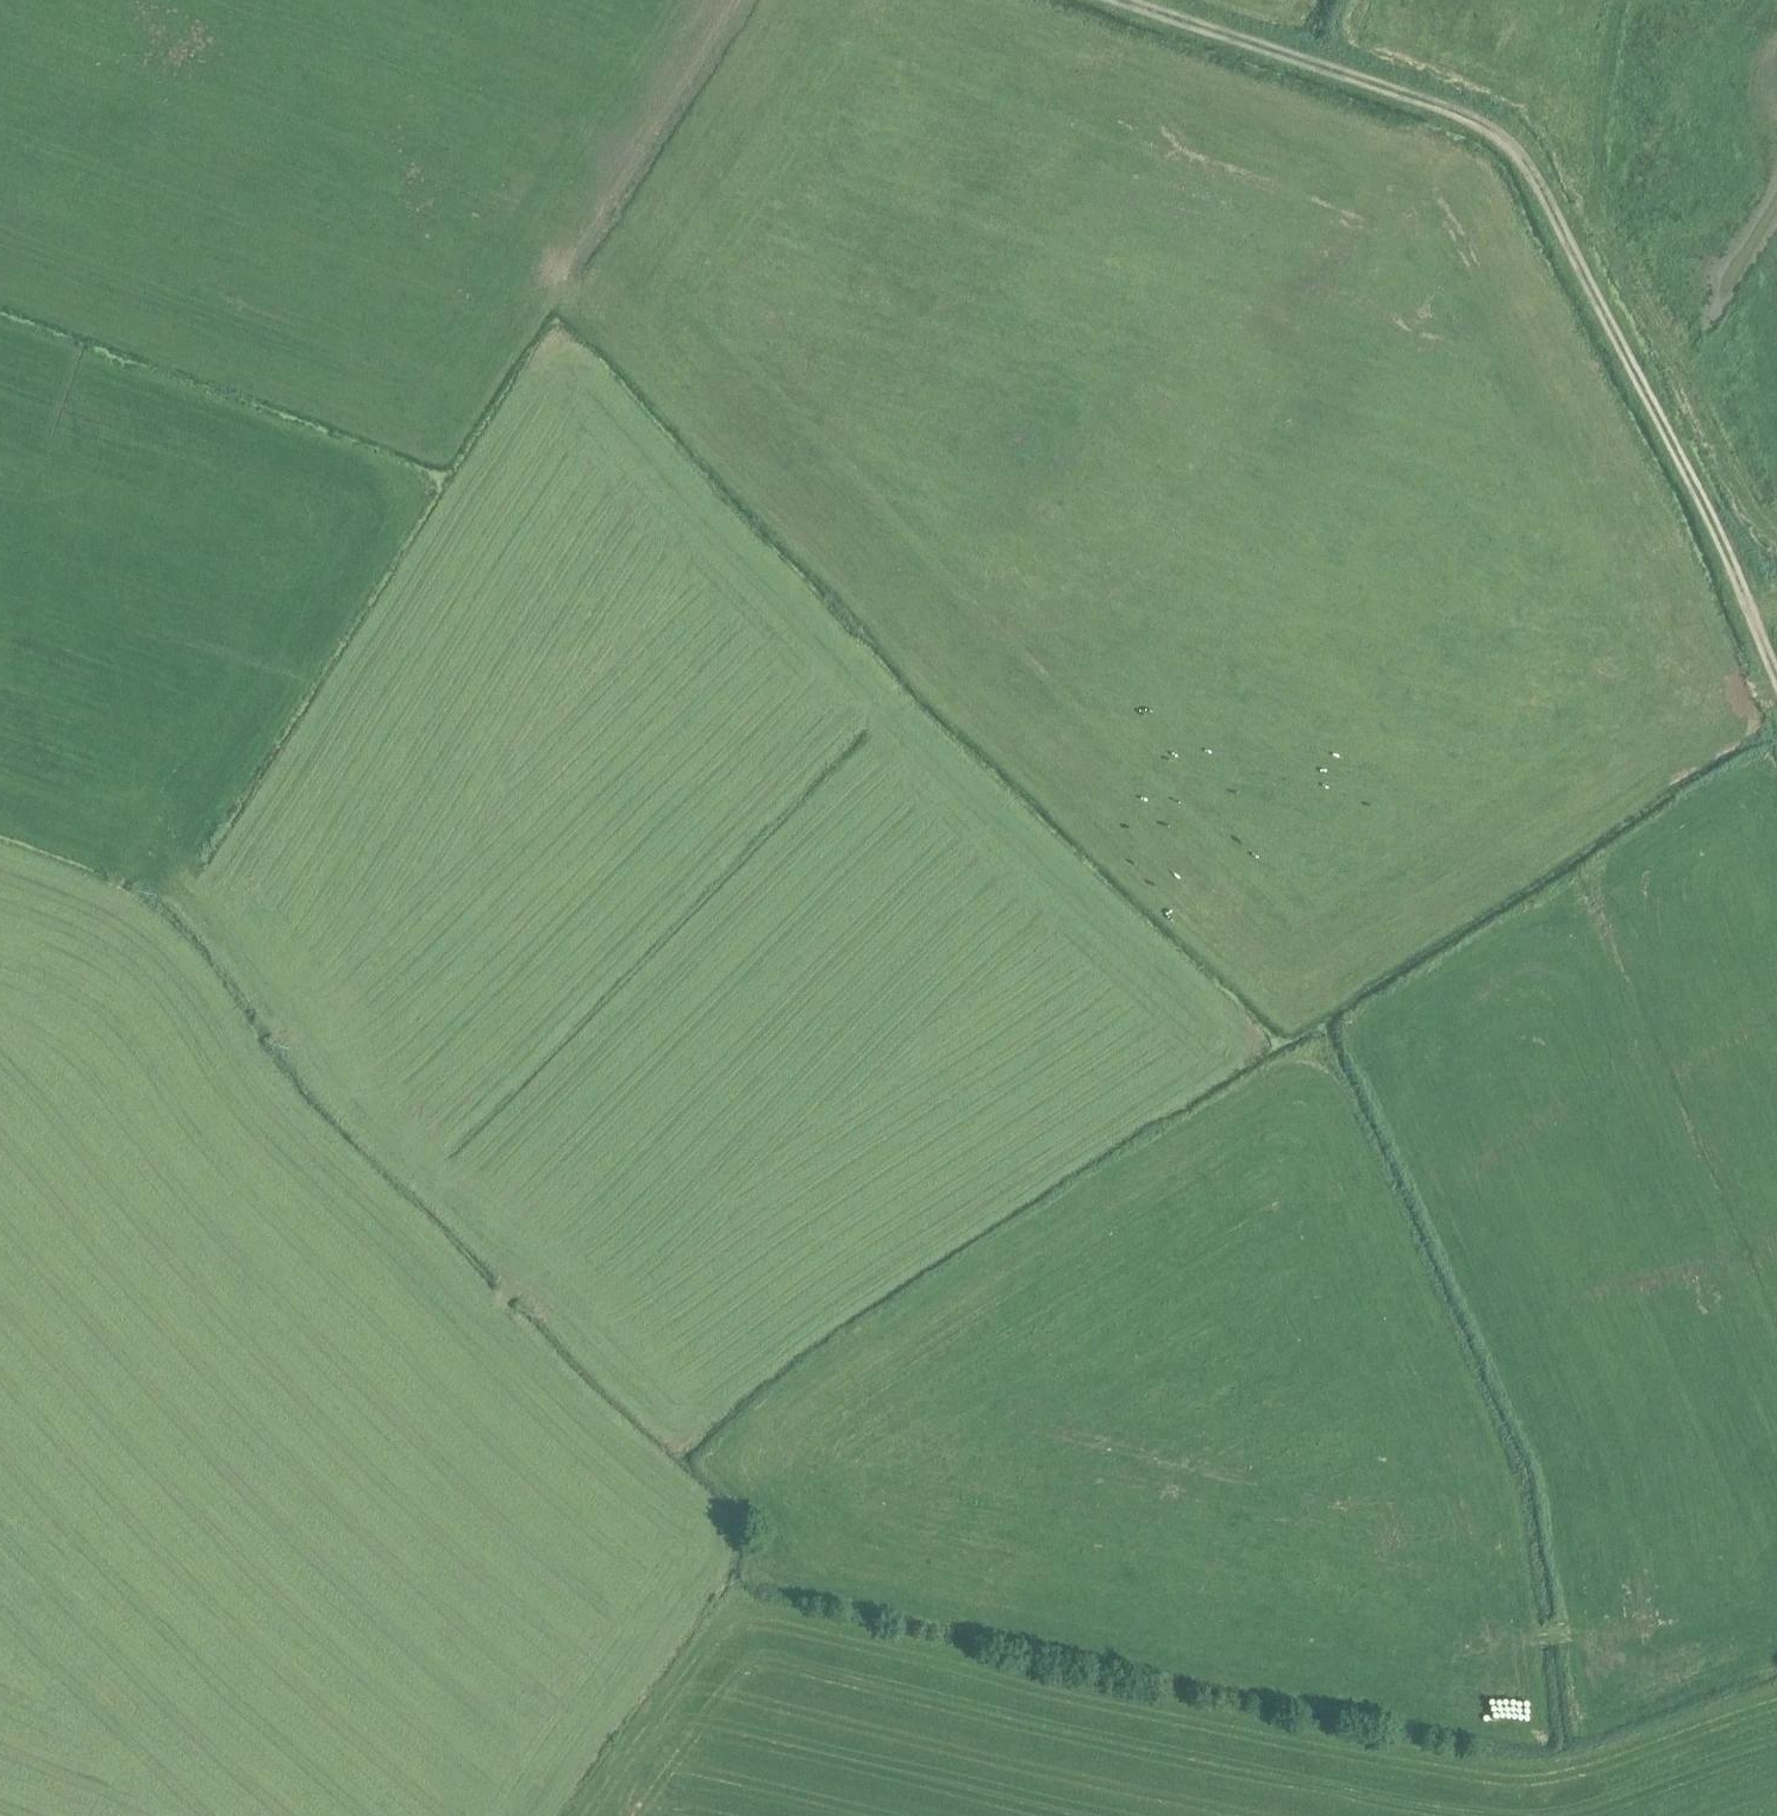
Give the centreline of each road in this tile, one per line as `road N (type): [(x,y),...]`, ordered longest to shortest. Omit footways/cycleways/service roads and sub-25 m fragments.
road 1 (track): [(1125,0),(1460,113),(1510,141),(1701,497),(1776,673)]
road 2 (track): [(1608,207),(1762,526),(1776,534)]
road 3 (track): [(1629,0),(1595,174),(1608,207),(1561,234)]

